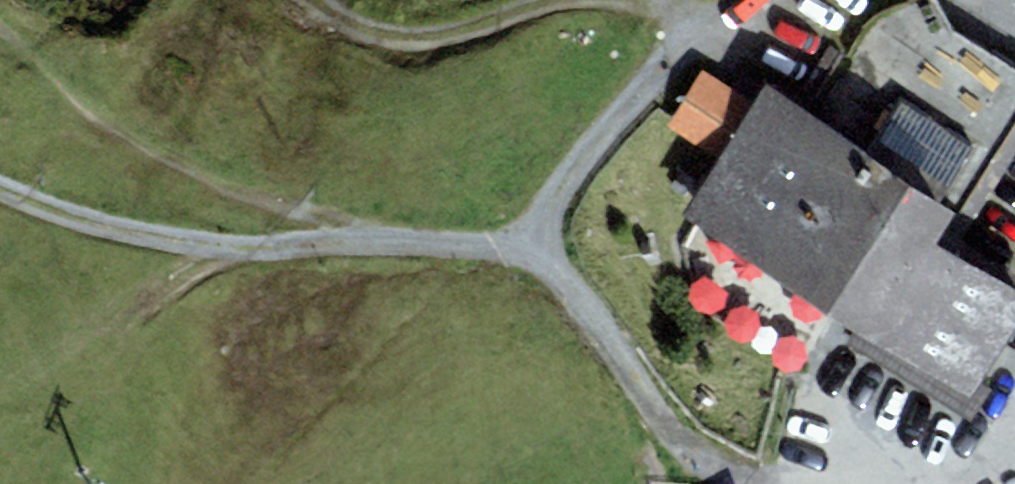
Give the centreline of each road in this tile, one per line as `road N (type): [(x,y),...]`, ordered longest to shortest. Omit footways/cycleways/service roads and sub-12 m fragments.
road 1 (track): [(553,263),(553,186),(669,60),(636,5),(391,30),(347,0)]
road 2 (track): [(790,476),(675,435),(553,263),(364,250)]
road 3 (track): [(364,250),(117,237),(0,187)]
road 4 (track): [(830,348),(790,476)]

